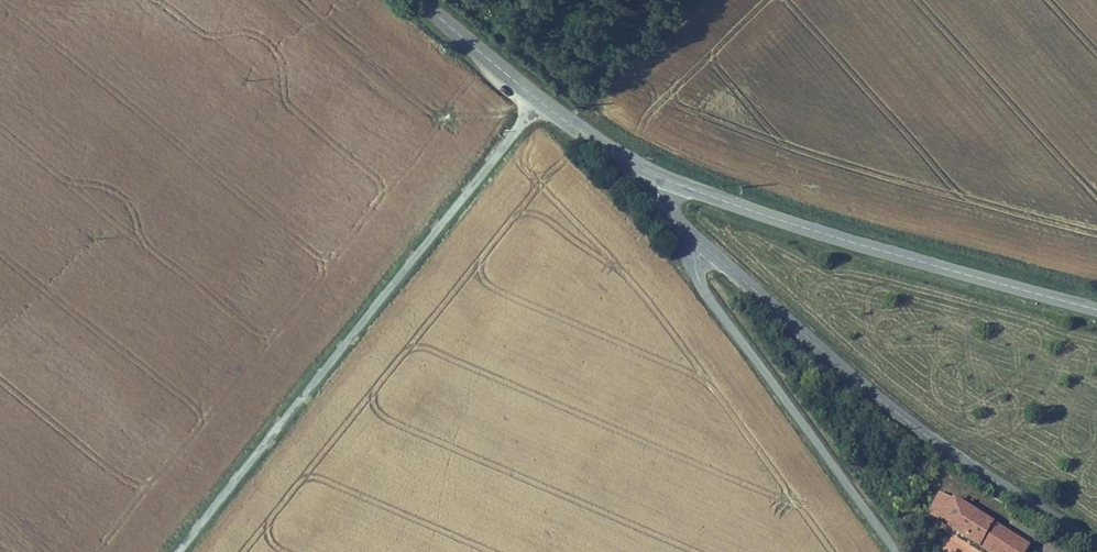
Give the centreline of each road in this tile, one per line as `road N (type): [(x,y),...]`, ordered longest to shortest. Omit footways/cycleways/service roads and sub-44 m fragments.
road 1 (unclassified): [(540,100),(178,551)]
road 2 (tertiary): [(1096,540),(1001,479),(697,239)]
road 3 (tertiary): [(1096,309),(780,220),(665,178)]
road 4 (tertiary): [(905,551),(695,276),(697,239)]
road 5 (tertiary): [(540,100),(420,0)]
road 6 (tertiary): [(665,178),(540,100)]

